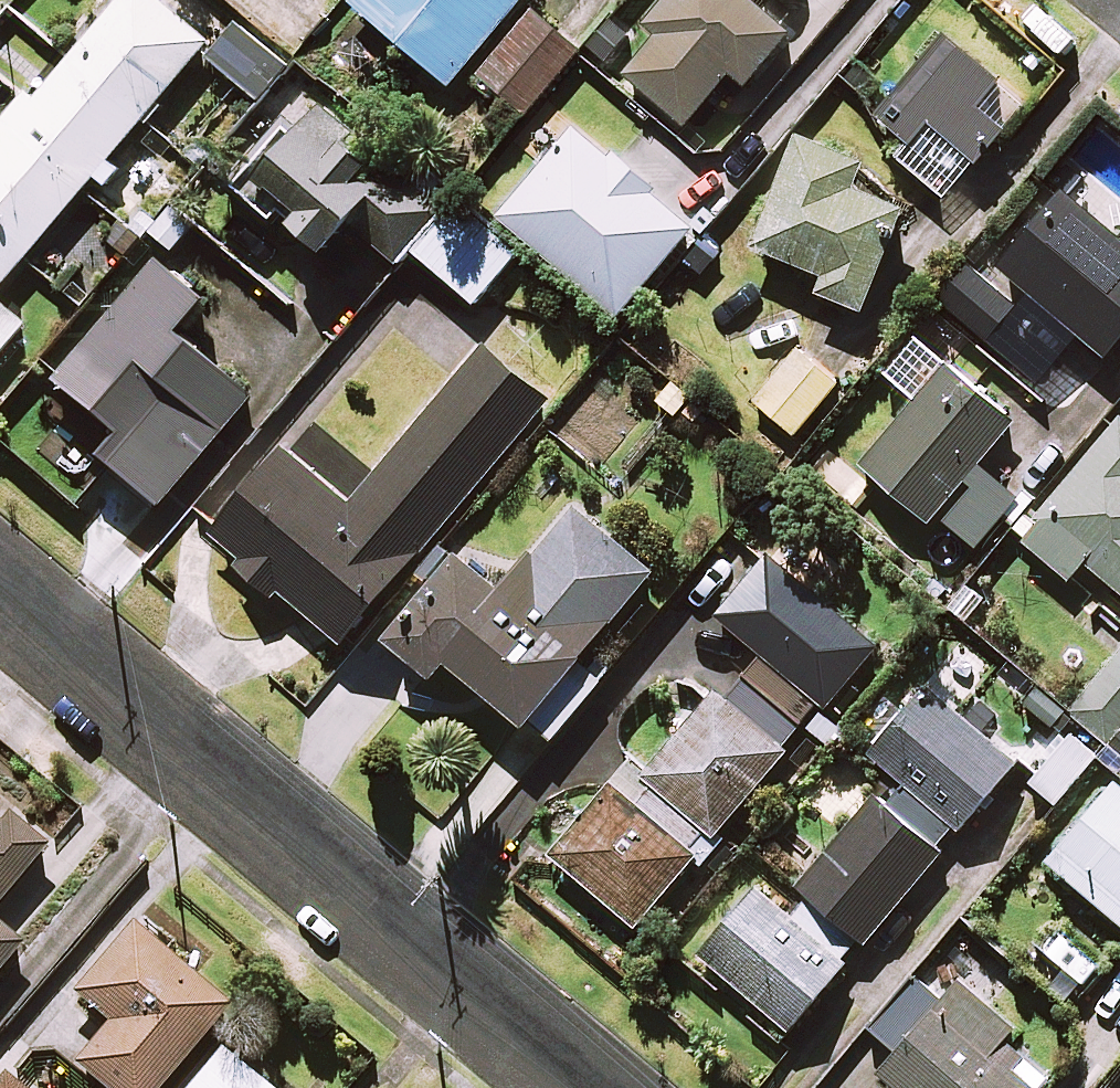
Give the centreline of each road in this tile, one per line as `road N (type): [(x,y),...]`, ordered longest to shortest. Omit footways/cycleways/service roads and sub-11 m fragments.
road 1 (residential): [(0,595),(582,1087)]

